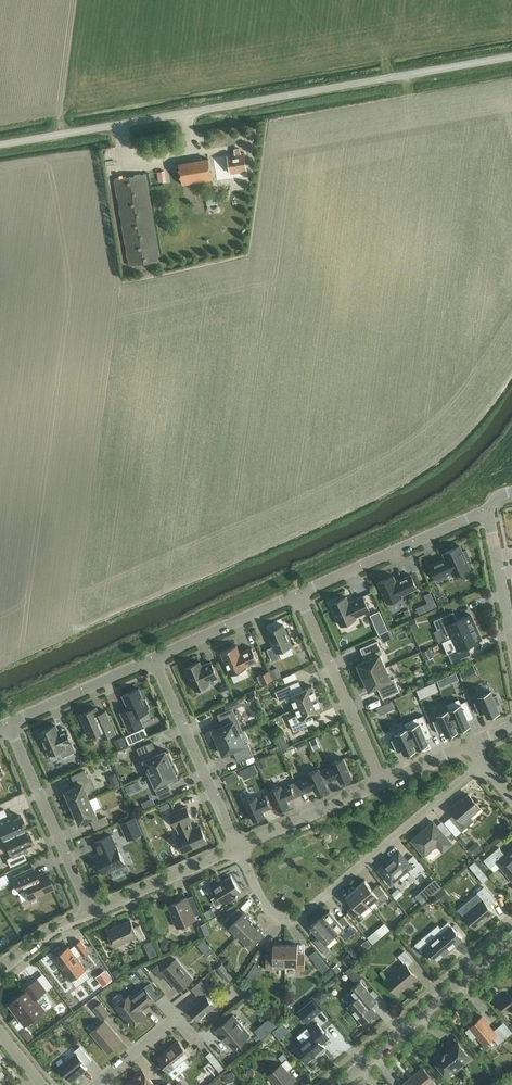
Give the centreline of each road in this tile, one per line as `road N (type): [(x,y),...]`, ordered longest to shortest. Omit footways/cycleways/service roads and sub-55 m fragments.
road 1 (unclassified): [(0,149),(511,56)]
road 2 (residential): [(476,763),(300,917),(280,922),(257,897),(239,849)]
road 3 (residential): [(345,1084),(511,941)]
road 4 (residential): [(8,722),(90,911)]
road 5 (residential): [(381,784),(300,596)]
road 6 (residential): [(239,849),(158,664)]
road 7 (residential): [(481,518),(300,596)]
road 8 (residential): [(90,911),(239,849)]
road 9 (residential): [(158,664),(8,722)]
road 10 (residential): [(300,596),(158,664)]
road 11 (residential): [(239,849),(381,784)]
road 12 (residential): [(511,661),(481,518)]

